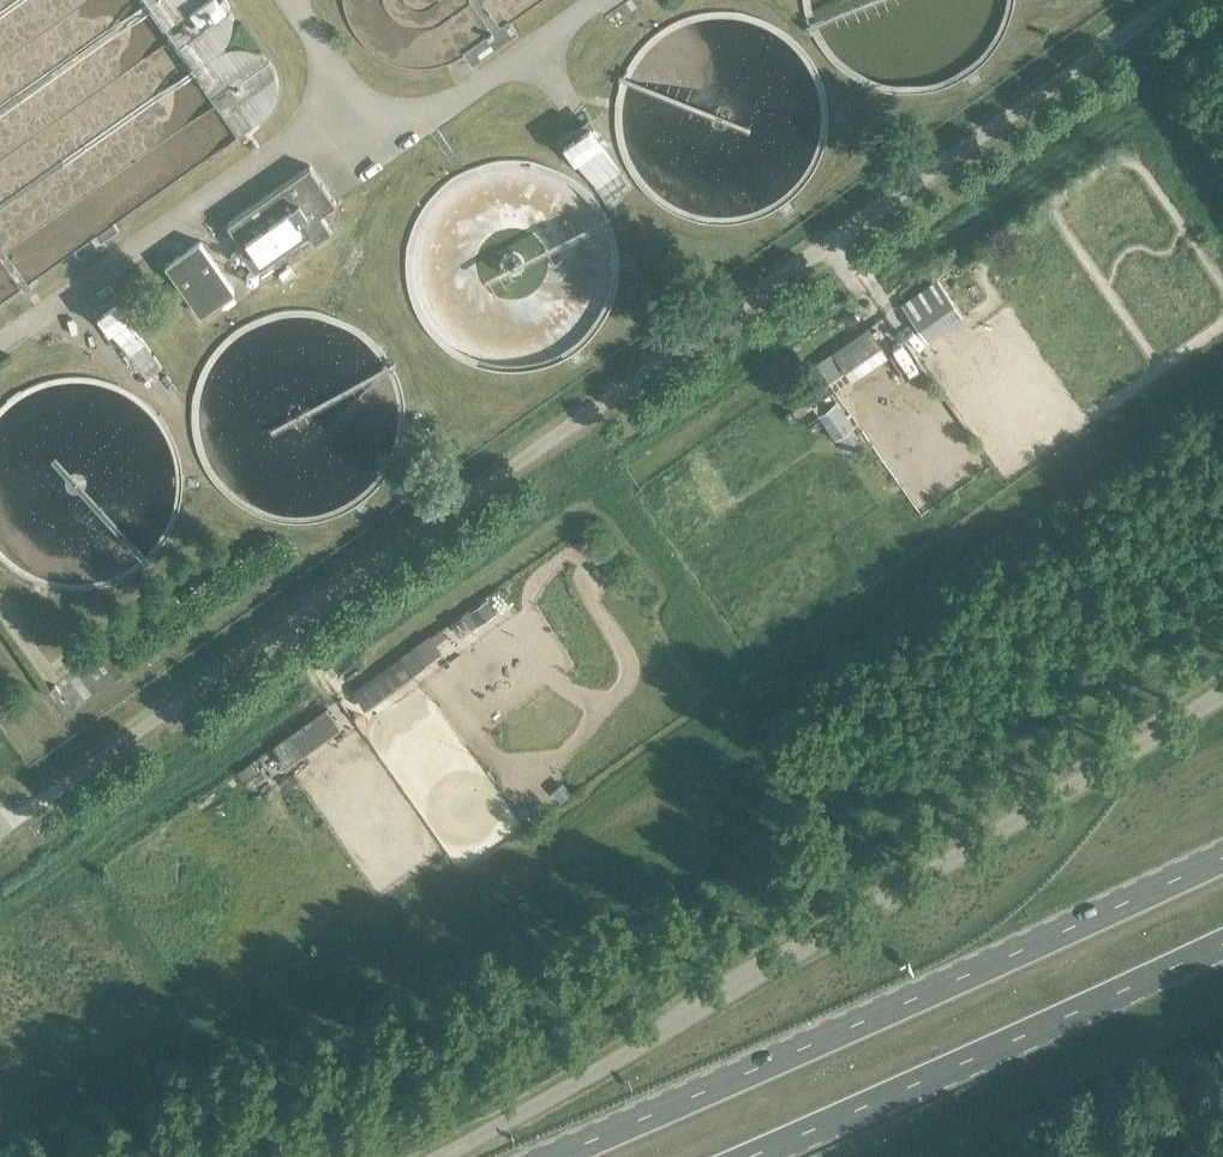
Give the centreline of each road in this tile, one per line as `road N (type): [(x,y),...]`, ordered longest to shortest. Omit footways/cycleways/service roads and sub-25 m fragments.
road 1 (unclassified): [(1171,0),(5,833)]
road 2 (unclassified): [(438,1156),(1167,735),(1222,686)]
road 3 (trunk): [(1222,860),(566,1156)]
road 4 (trunk): [(763,1156),(1222,949)]

